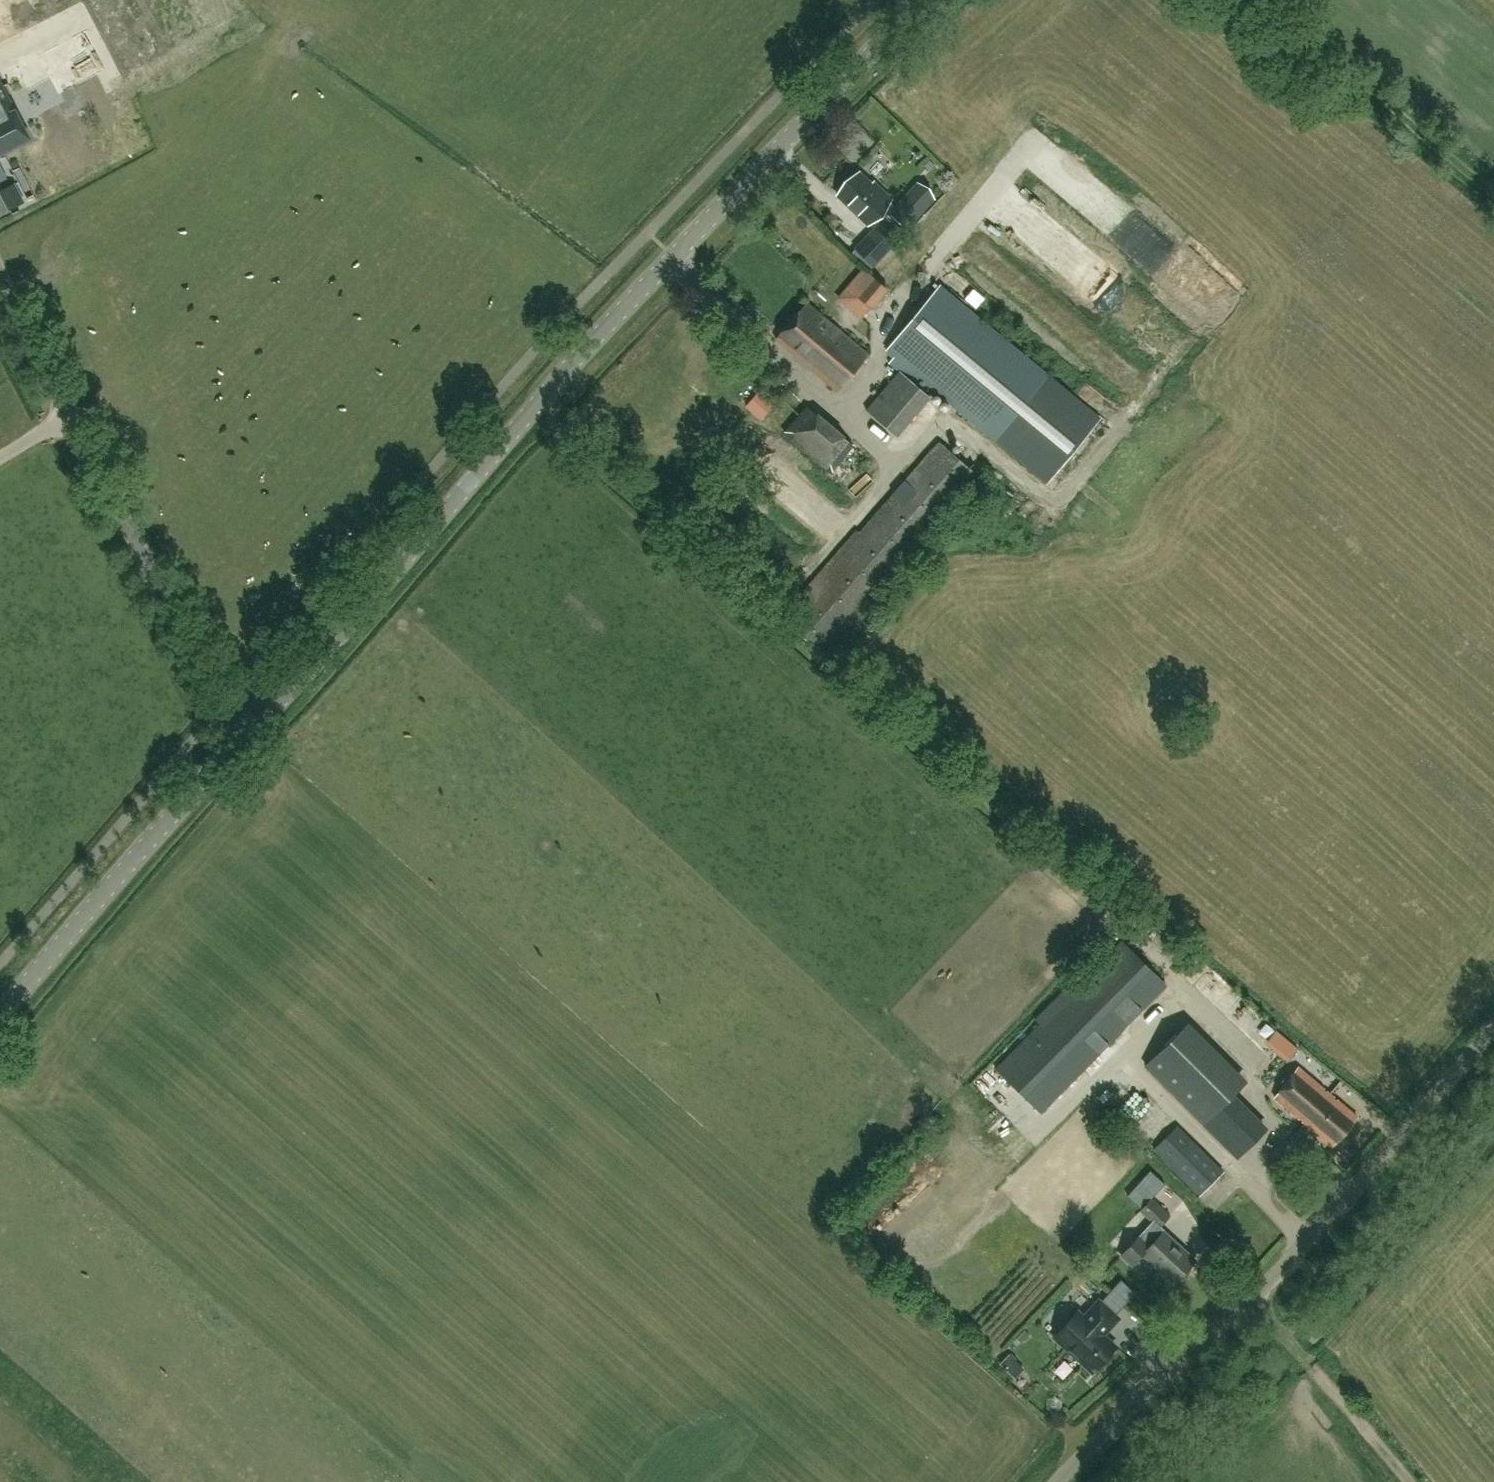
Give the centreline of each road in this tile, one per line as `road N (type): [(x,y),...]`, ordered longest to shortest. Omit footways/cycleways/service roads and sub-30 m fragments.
road 1 (tertiary): [(241,744),(541,396),(930,0)]
road 2 (unclassified): [(1061,1481),(1283,1266),(1493,1028)]
road 3 (unclassified): [(241,744),(0,260)]
road 4 (tertiary): [(0,1018),(241,744)]
road 5 (track): [(1257,0),(1493,199)]
road 6 (track): [(1409,1481),(1253,1294)]

